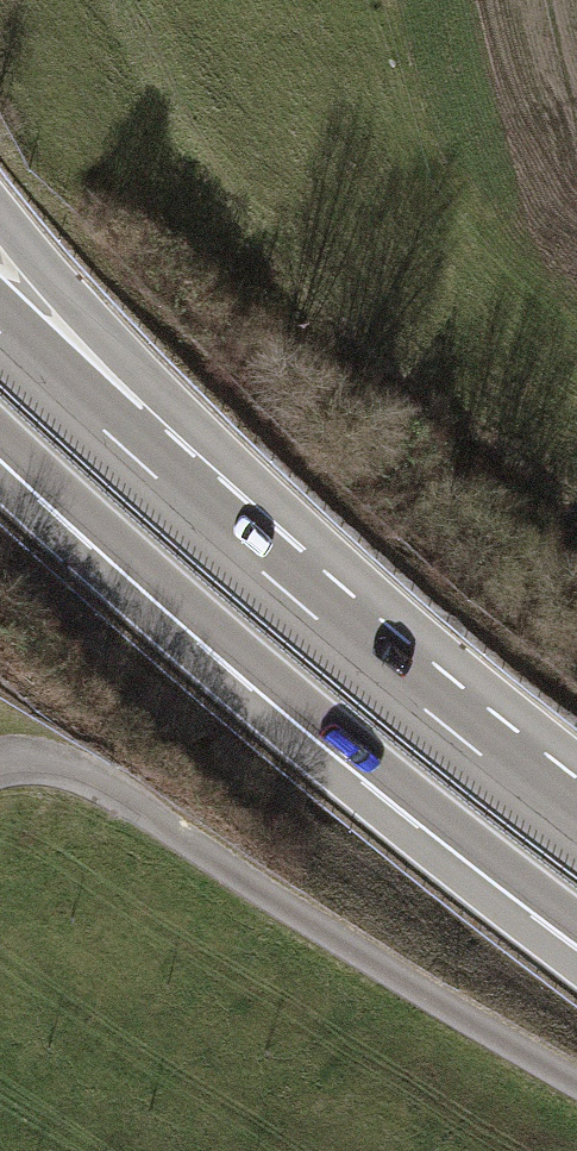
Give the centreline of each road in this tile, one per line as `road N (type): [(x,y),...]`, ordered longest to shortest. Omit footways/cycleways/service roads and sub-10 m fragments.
road 1 (trunk): [(576,830),(439,724),(0,331)]
road 2 (trunk): [(0,434),(223,638),(576,922)]
road 3 (track): [(0,764),(32,761),(98,782),(576,1079)]

